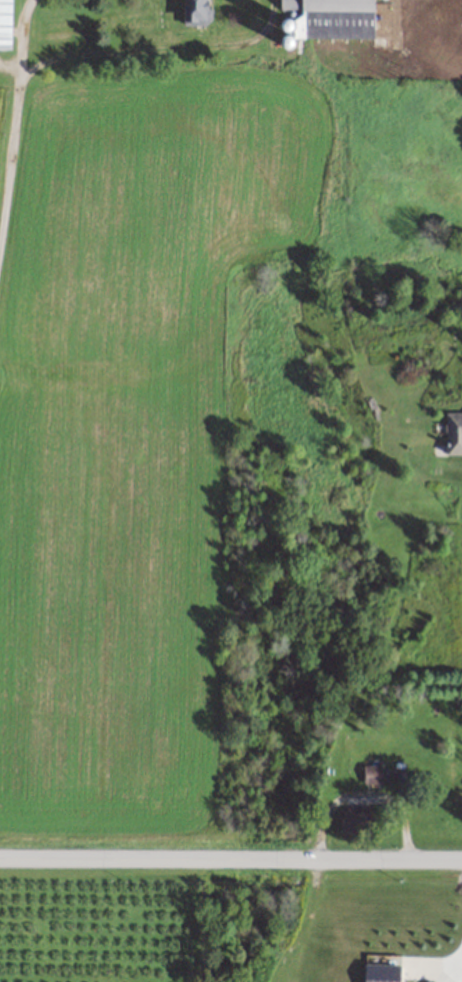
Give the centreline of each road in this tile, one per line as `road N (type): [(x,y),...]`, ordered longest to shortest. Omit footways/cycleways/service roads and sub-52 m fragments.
road 1 (tertiary): [(0,860),(461,858)]

